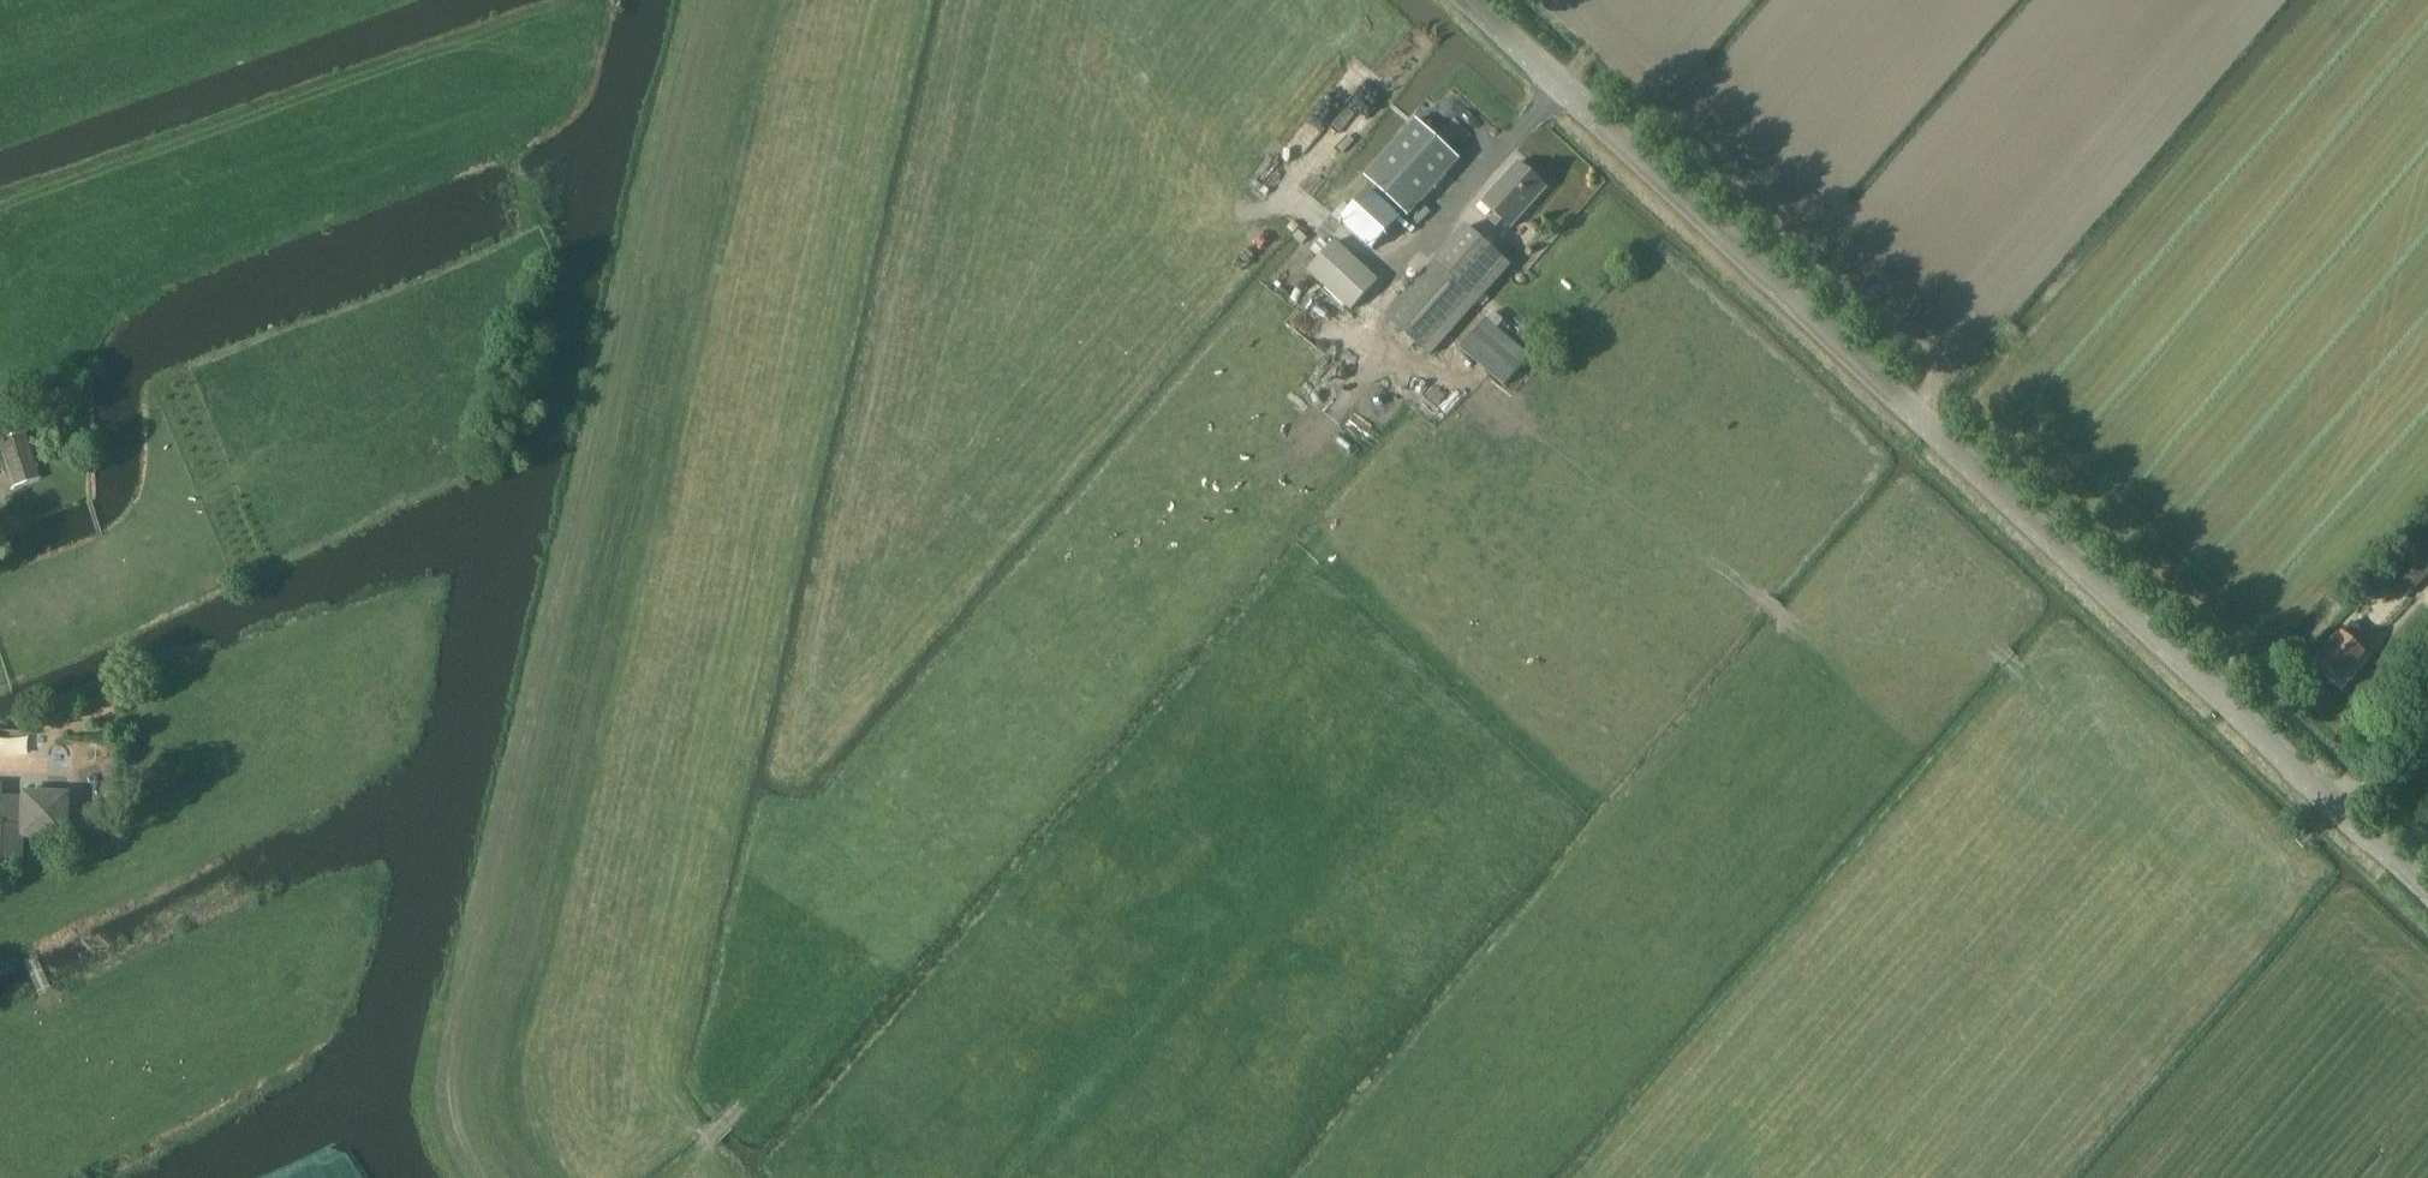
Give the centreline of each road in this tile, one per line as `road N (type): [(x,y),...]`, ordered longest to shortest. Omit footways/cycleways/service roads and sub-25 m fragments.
road 1 (unclassified): [(2427,902),(1456,0)]

